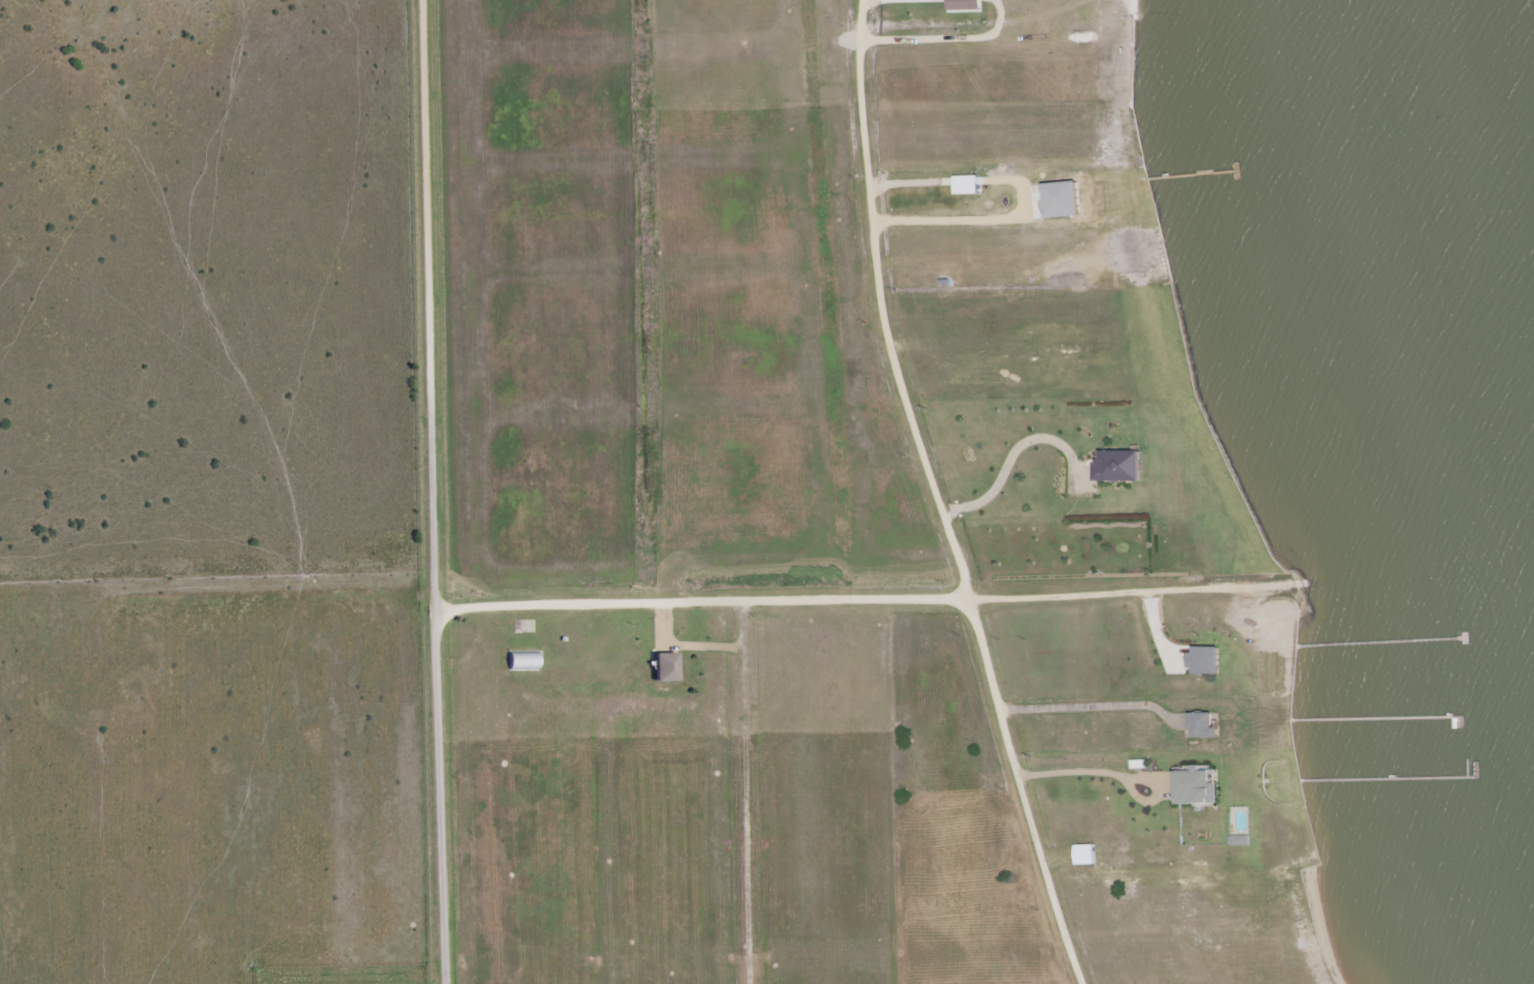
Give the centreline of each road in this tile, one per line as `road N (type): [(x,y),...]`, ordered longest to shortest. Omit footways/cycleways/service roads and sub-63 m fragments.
road 1 (residential): [(447,983),(425,0)]

